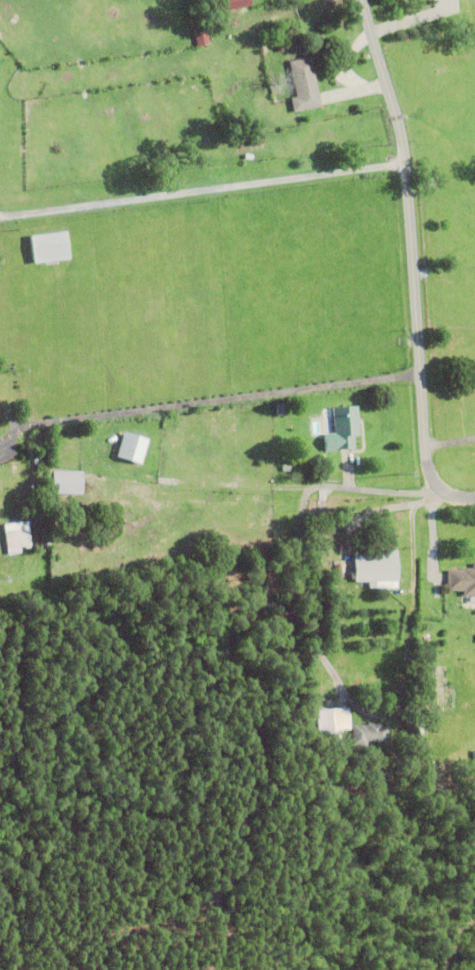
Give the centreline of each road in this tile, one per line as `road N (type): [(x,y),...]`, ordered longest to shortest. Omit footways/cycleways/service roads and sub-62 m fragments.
road 1 (residential): [(474,497),(443,490),(429,468),(404,145),(363,0)]

